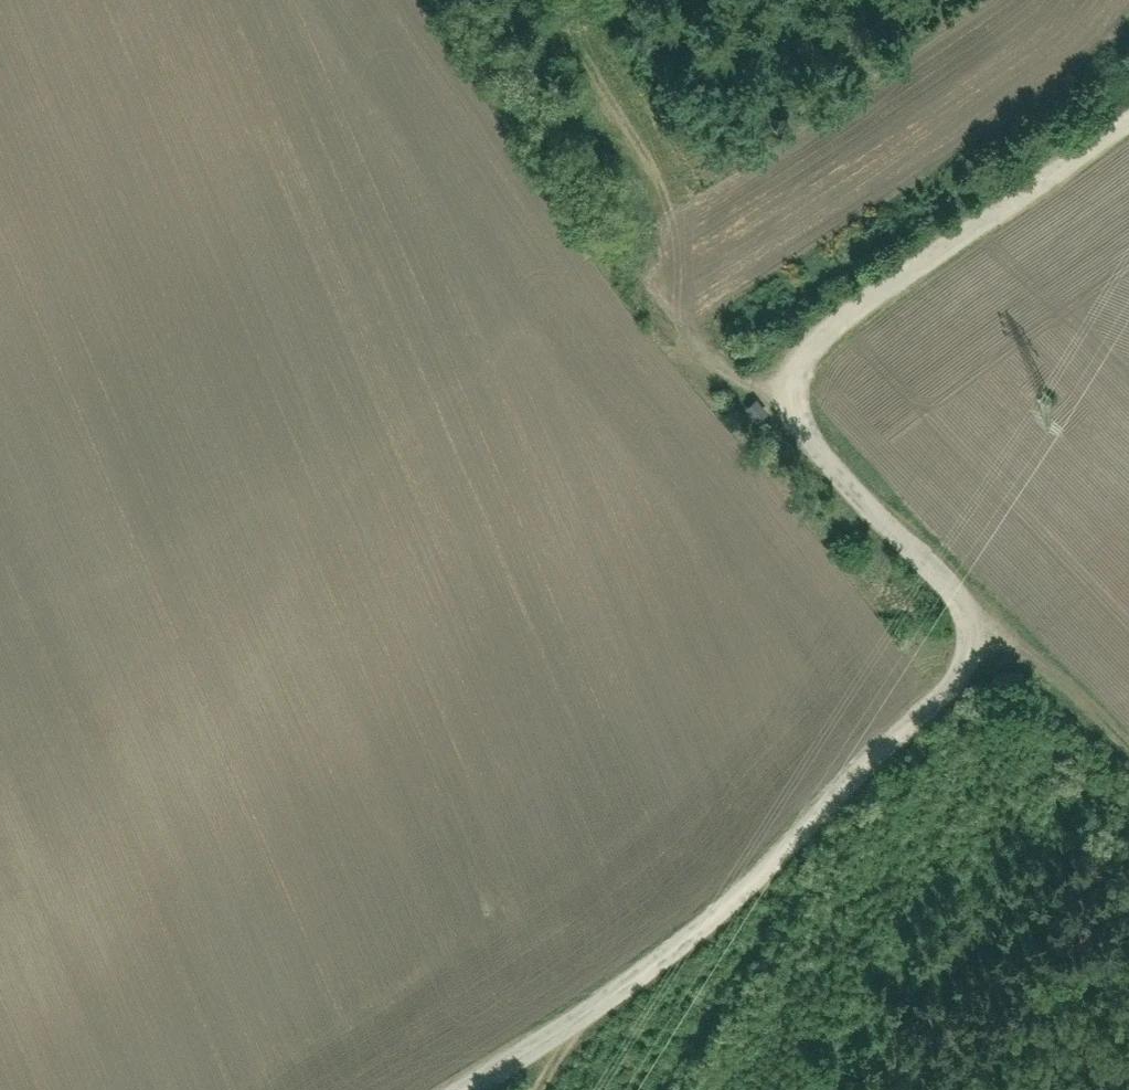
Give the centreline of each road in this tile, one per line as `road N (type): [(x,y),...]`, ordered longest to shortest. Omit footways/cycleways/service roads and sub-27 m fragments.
road 1 (track): [(977,632),(948,584),(805,430),(793,395),(793,362),(842,318),(1128,118)]
road 2 (track): [(465,1089),(715,920),(961,674),(977,632)]
road 3 (track): [(977,632),(1016,649),(1128,756)]

